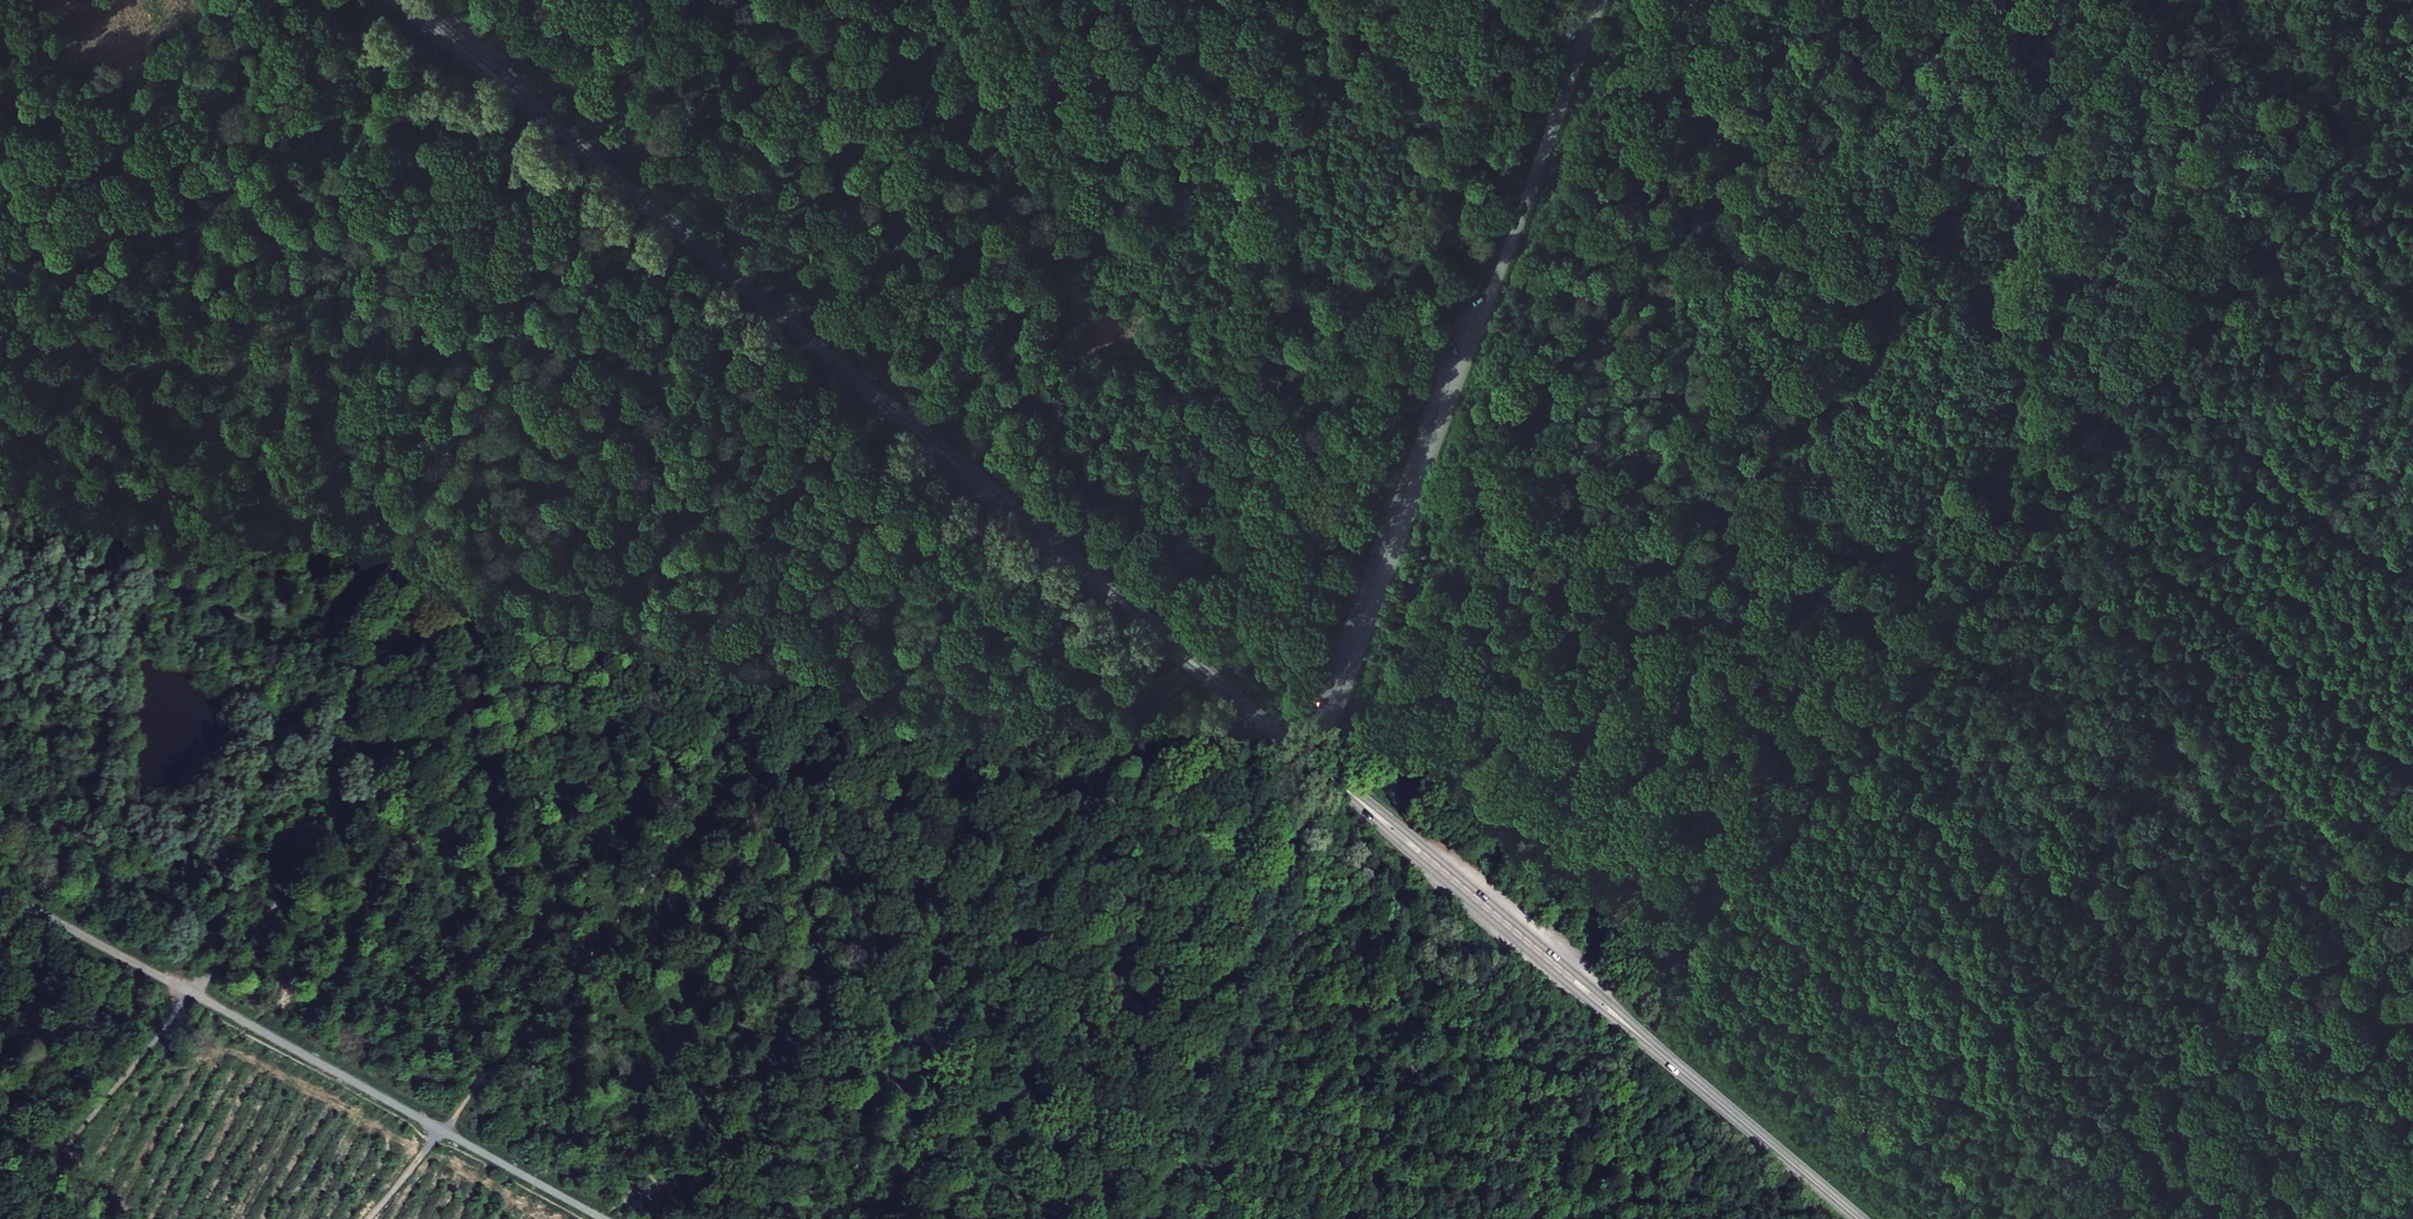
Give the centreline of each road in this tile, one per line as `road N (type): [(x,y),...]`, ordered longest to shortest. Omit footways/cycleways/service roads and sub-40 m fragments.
road 1 (tertiary): [(1314,765),(403,0)]
road 2 (unclassified): [(1601,0),(1314,765)]
road 3 (tertiary): [(1858,1218),(1314,765)]
road 4 (unclassified): [(1161,1218),(1314,765)]

